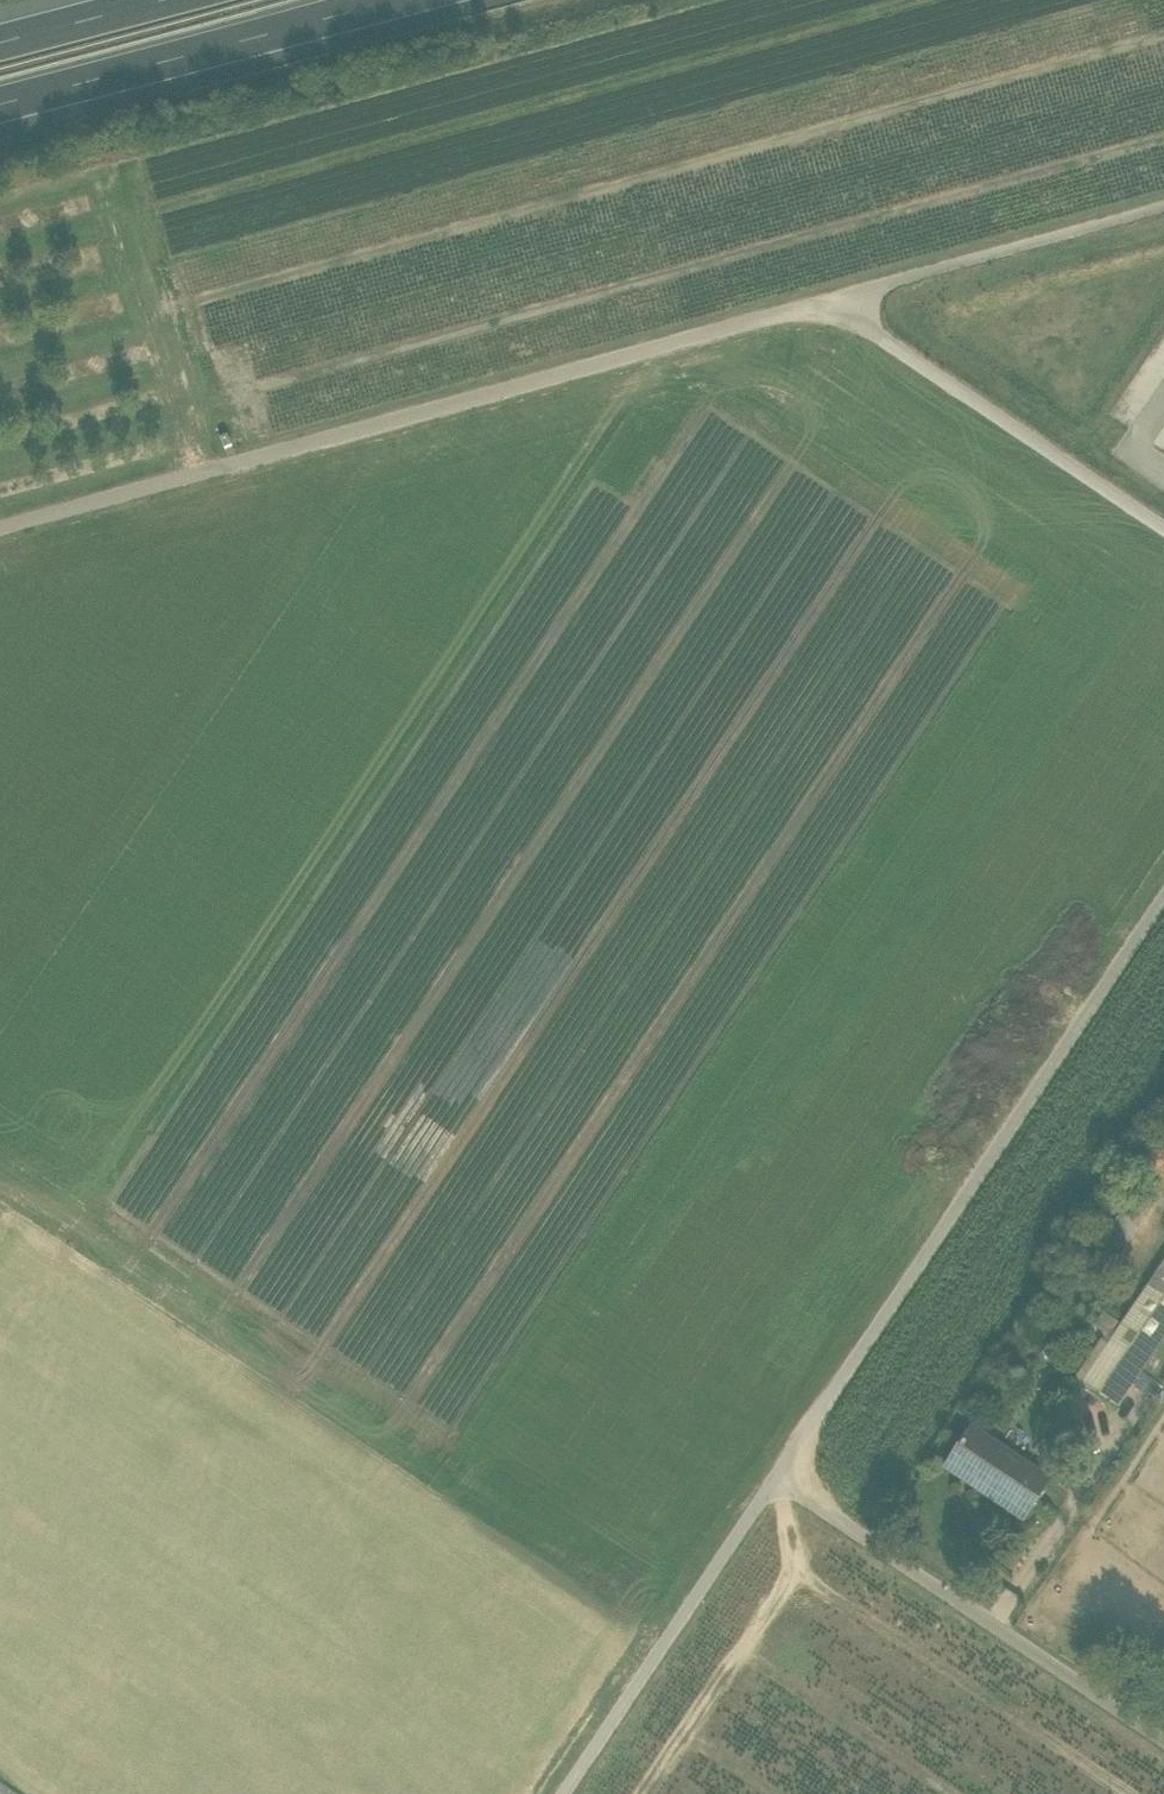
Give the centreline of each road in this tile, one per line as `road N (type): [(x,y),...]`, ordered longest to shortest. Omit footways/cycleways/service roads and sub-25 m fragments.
road 1 (track): [(1163,207),(0,527)]
road 2 (track): [(1163,897),(560,1793)]
road 3 (unclassified): [(1163,1738),(774,1475)]
road 4 (track): [(1163,528),(821,301)]
road 5 (motorway): [(0,103),(381,0)]
road 6 (track): [(997,1625),(1104,1461),(1093,1413)]
road 7 (motorway): [(151,0),(0,41)]

